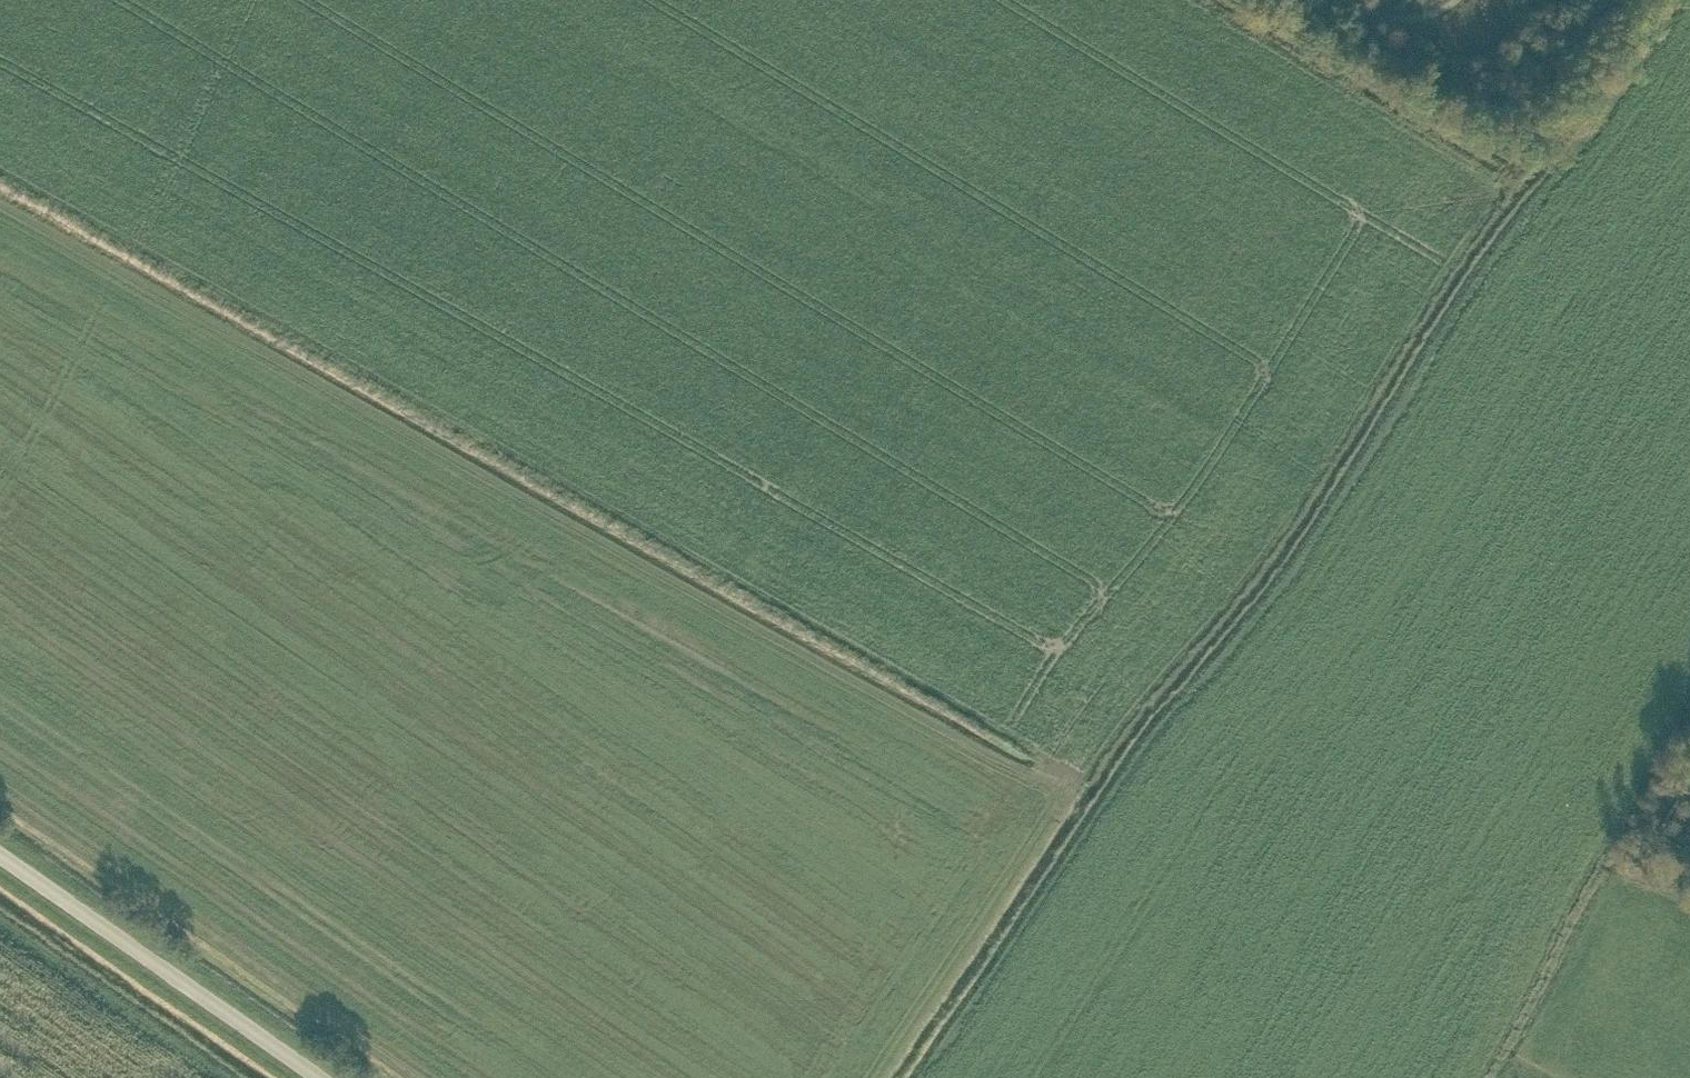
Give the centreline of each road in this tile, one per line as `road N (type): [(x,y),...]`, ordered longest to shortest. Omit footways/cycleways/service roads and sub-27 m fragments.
road 1 (unclassified): [(318,1077),(0,856)]

